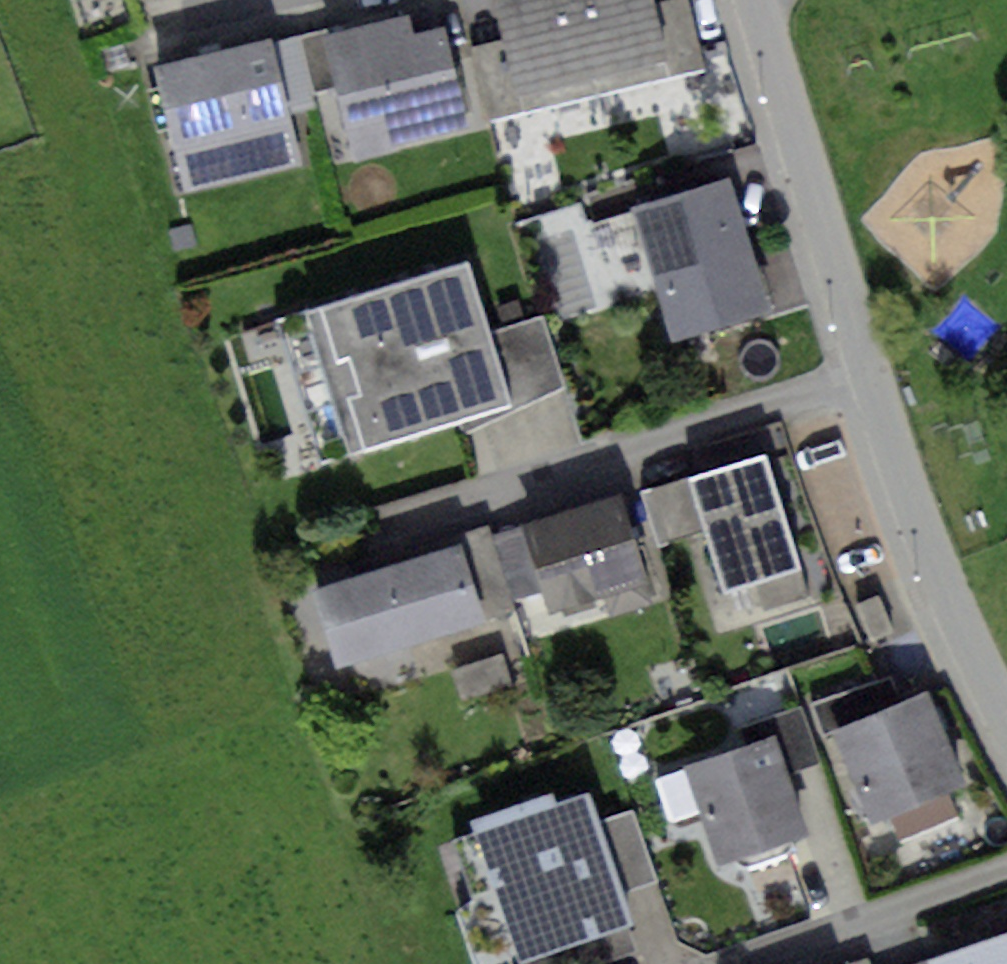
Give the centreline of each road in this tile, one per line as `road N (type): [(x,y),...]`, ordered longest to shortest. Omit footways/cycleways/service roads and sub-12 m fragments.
road 1 (residential): [(1006,716),(916,533),(742,0)]

